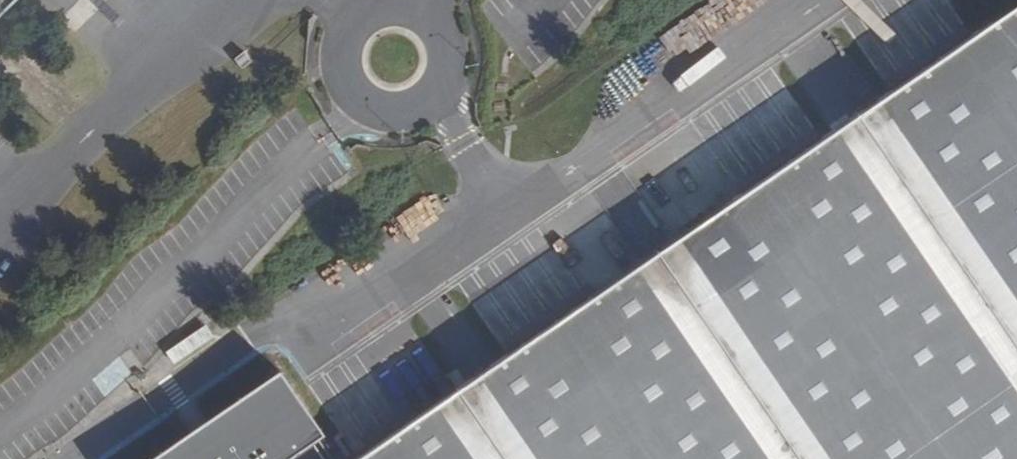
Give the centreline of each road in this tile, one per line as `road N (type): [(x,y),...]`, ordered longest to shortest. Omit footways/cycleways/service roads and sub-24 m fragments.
road 1 (track): [(0,378),(346,55)]

